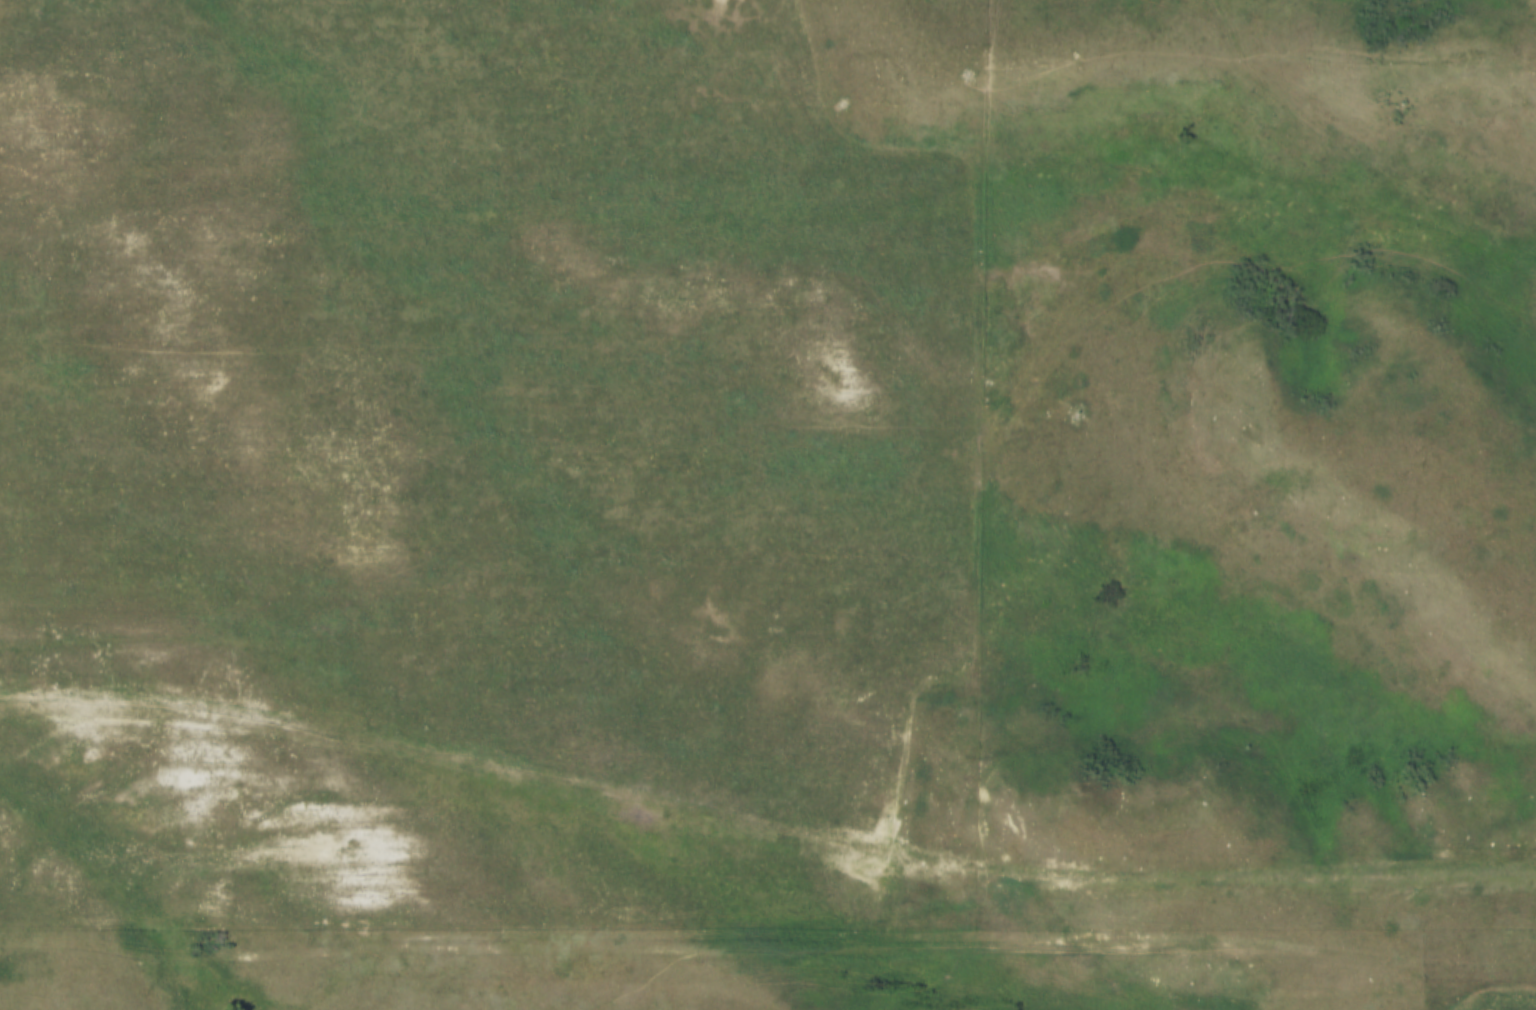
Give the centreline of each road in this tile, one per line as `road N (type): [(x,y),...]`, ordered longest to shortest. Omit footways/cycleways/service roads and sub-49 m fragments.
road 1 (track): [(183,966),(1535,975)]

